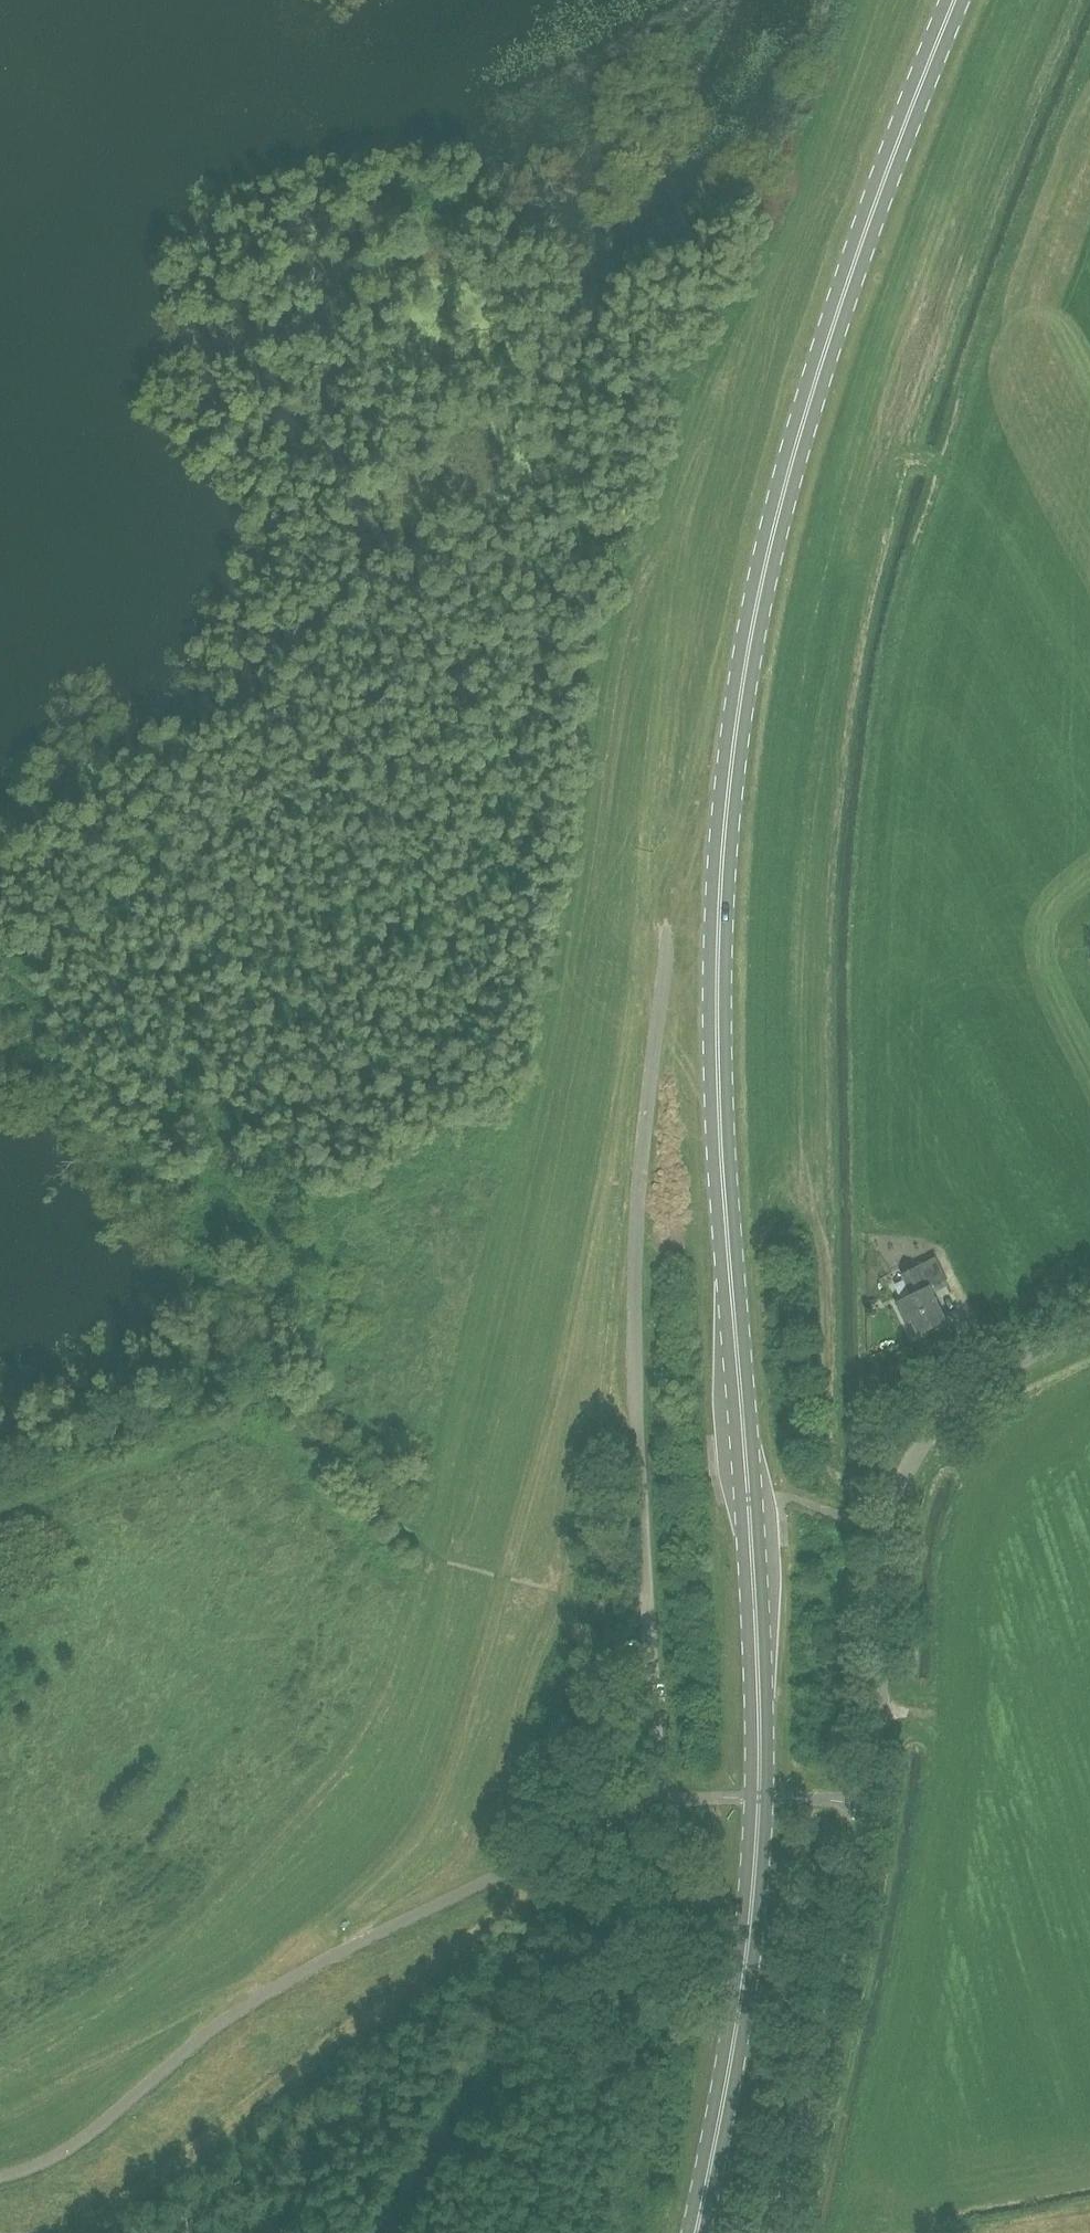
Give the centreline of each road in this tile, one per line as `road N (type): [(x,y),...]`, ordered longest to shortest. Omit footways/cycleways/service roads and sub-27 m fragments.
road 1 (primary): [(759,1799),(750,1506),(716,995),(728,777),(782,495),(861,244),(956,0)]
road 2 (unclassified): [(759,1799),(667,1796),(656,1708),(635,1223),(667,933)]
road 3 (unclassified): [(863,1804),(887,1523),(901,1481),(951,1406),(1089,1326)]
road 4 (primary): [(697,2232),(731,2070),(759,1799)]
road 5 (unclassified): [(774,2232),(863,1804)]

